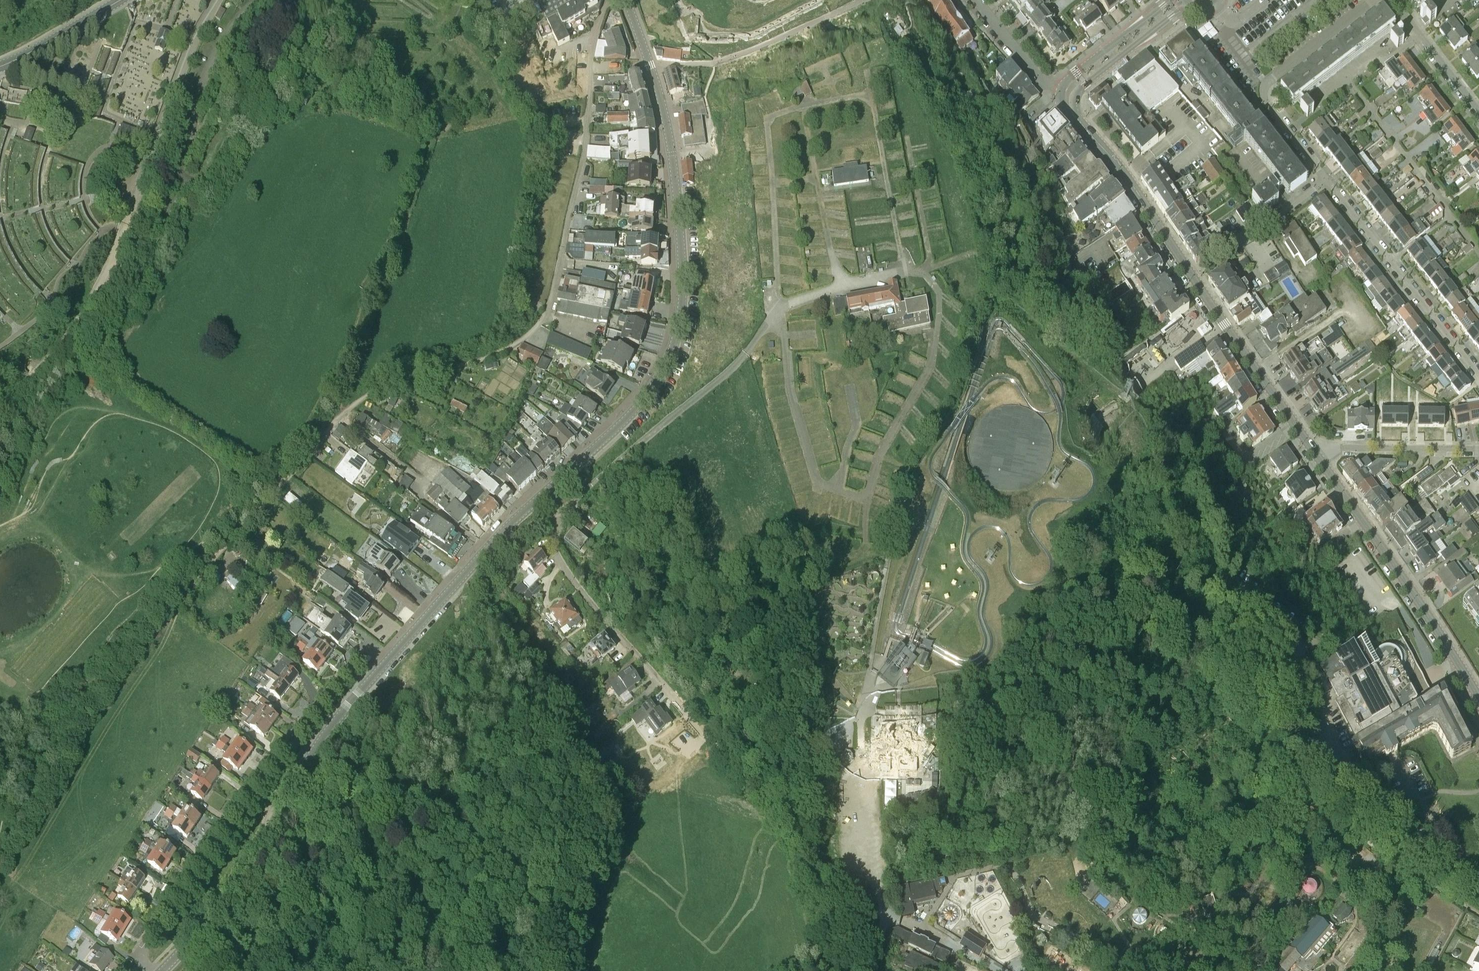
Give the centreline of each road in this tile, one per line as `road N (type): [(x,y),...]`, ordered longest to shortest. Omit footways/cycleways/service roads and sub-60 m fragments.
road 1 (tertiary): [(365,687),(520,515),(641,403),(674,345),(682,267),(668,132),(626,0)]
road 2 (unclassified): [(609,0),(545,315),(509,349),(488,357)]
road 3 (residential): [(365,687),(349,673),(259,785),(143,953),(153,970)]
road 4 (track): [(214,560),(353,405),(395,381),(488,357)]
road 5 (tertiary): [(162,970),(224,904),(312,754),(365,687)]
road 6 (secondary): [(1478,699),(1317,453)]
road 7 (unclassified): [(560,511),(721,378),(765,328)]
road 8 (track): [(709,735),(796,834),(828,970)]
road 9 (residential): [(1328,181),(1264,92),(1273,76),(1373,0)]
road 10 (residential): [(1478,377),(1328,181)]
road 11 (unclassified): [(874,970),(883,918),(870,870),(861,747)]
road 12 (secondary): [(1317,453),(1190,273)]
road 13 (secondary): [(1190,273),(1126,176),(1077,120)]
road 14 (track): [(861,718),(811,723),(686,670)]
road 15 (secondary): [(1077,120),(1082,91),(1189,6)]
road 16 (residential): [(1190,273),(1328,181)]
road 17 (residential): [(1317,453),(1478,451)]
road 18 (secondary): [(1172,0),(1076,75),(1064,95)]
road 19 (residential): [(1478,115),(1391,0)]
road 20 (secondary): [(120,0),(0,67)]
road 21 (residential): [(1064,95),(1047,88),(977,0)]

